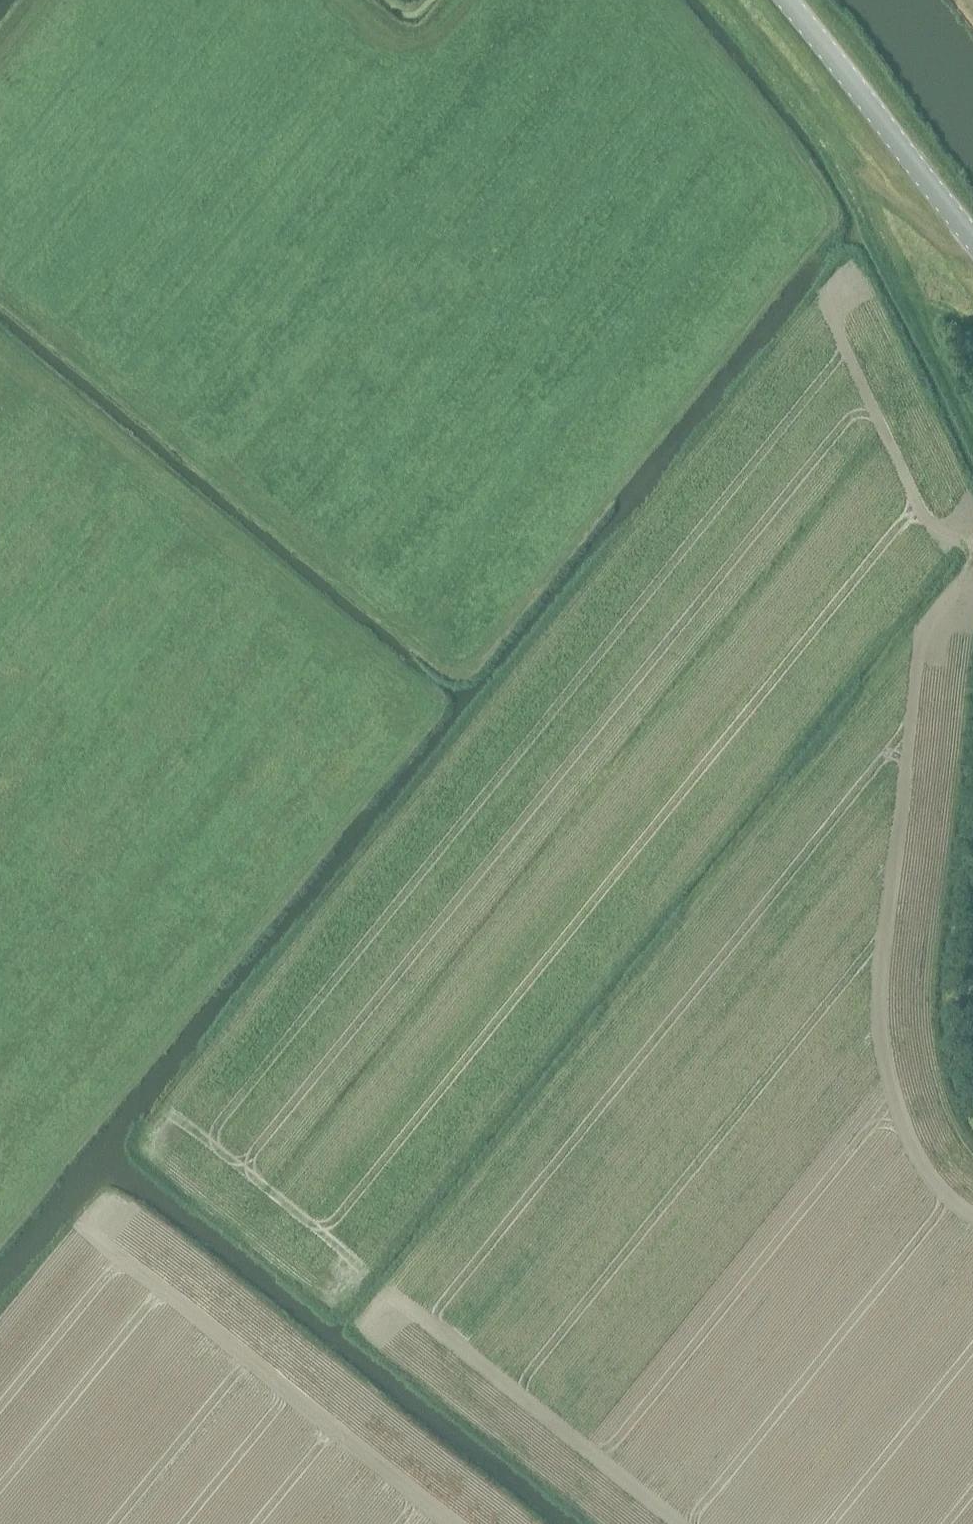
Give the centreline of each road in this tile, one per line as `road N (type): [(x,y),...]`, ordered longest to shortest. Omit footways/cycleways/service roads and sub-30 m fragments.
road 1 (tertiary): [(972,231),(789,0)]

